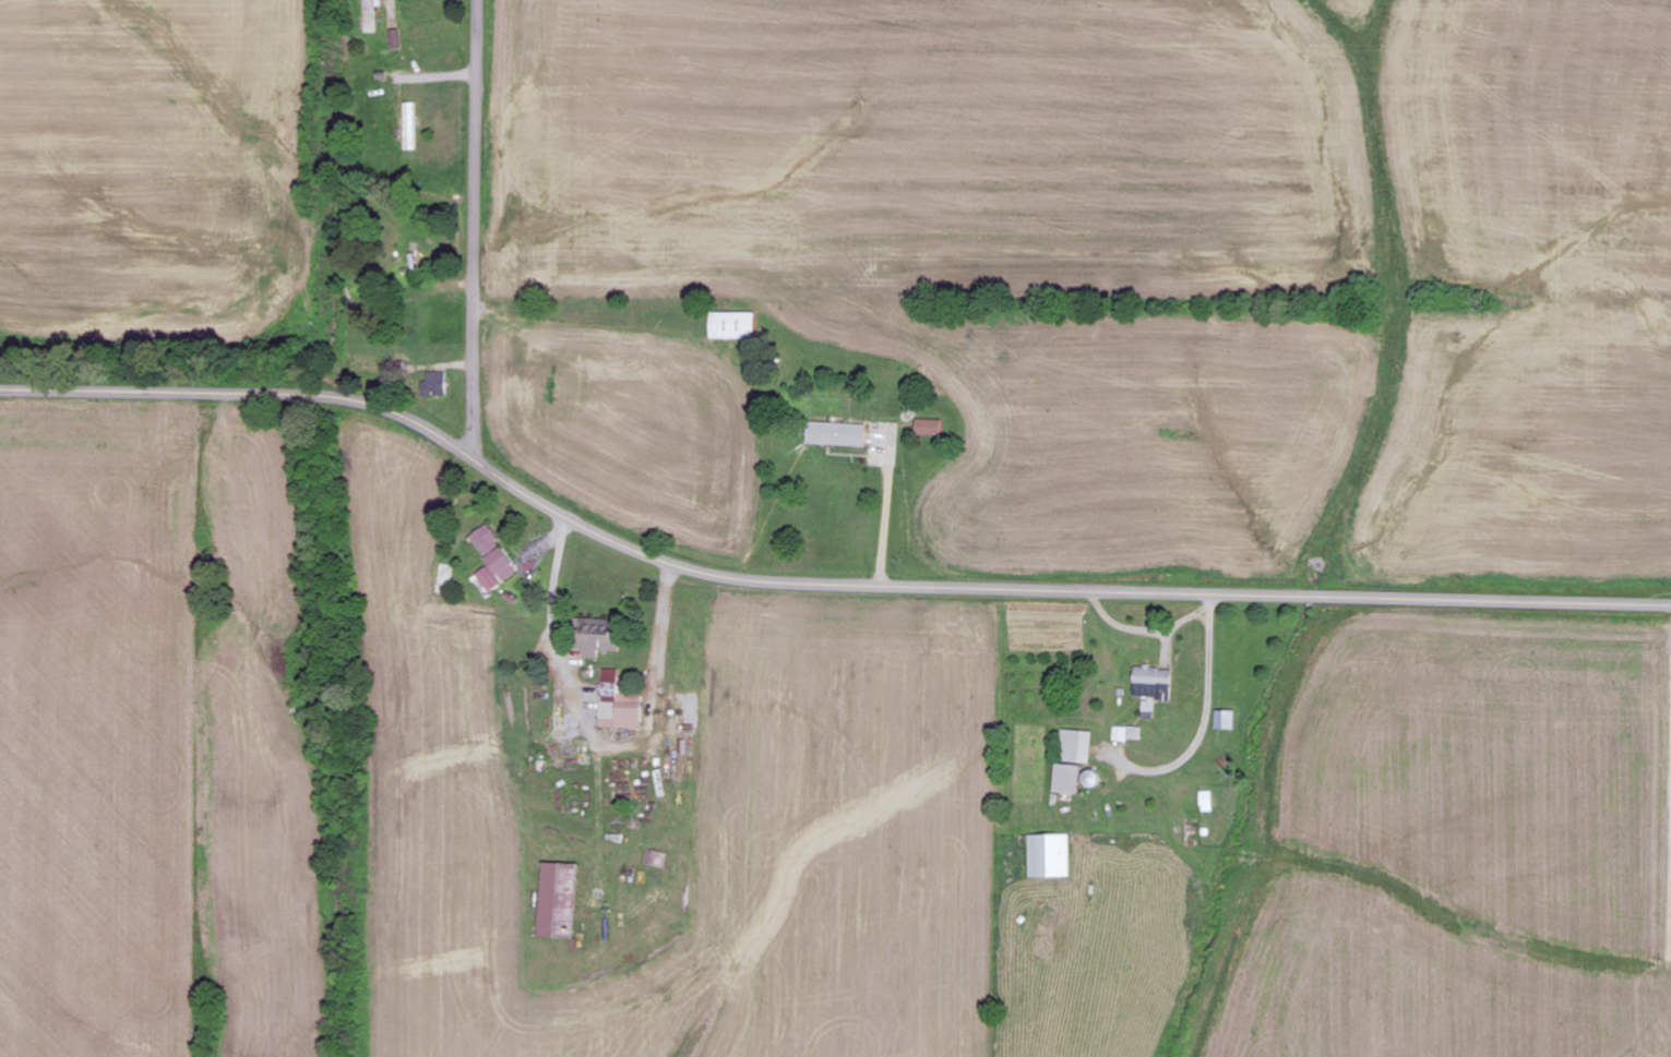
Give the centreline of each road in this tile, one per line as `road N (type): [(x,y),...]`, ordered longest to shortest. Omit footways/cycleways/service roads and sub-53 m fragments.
road 1 (tertiary): [(1670,599),(839,579),(715,568),(575,515),(422,420),(374,400),(313,391),(0,386)]
road 2 (residential): [(472,451),(479,0)]

